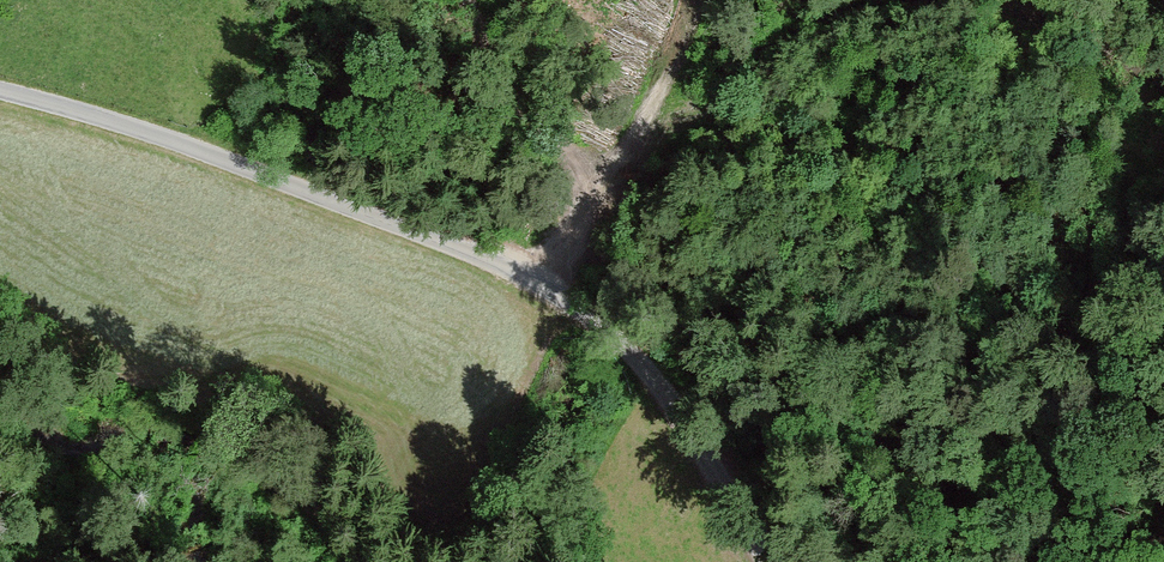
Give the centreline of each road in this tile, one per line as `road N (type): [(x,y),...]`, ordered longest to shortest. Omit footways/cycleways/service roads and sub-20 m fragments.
road 1 (unclassified): [(0,91),(176,142),(485,257),(568,300),(615,336),(660,387),(766,561)]
road 2 (track): [(875,0),(812,29),(725,93),(645,118),(589,205)]
road 3 (track): [(570,146),(502,76),(466,0)]
road 4 (track): [(1163,73),(1020,0)]
road 5 (track): [(570,146),(589,205),(542,285)]
road 6 (track): [(645,118),(706,0)]

